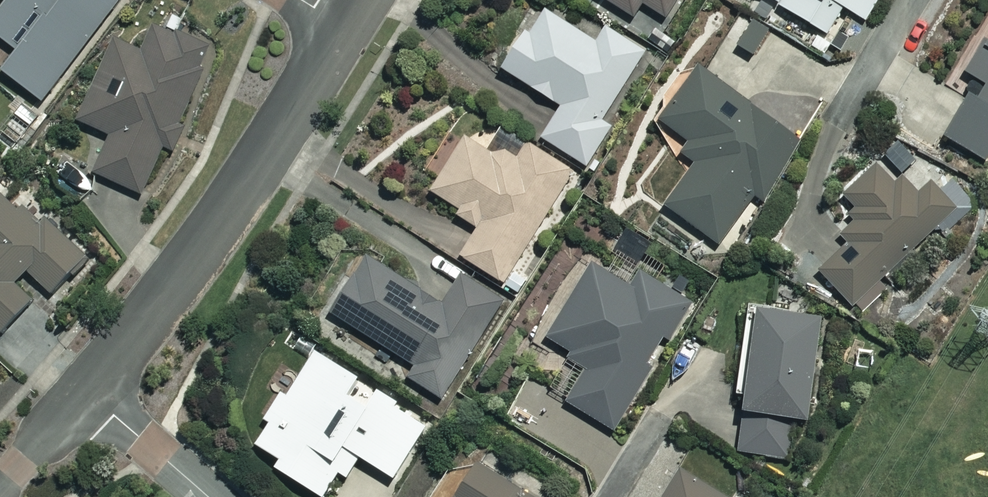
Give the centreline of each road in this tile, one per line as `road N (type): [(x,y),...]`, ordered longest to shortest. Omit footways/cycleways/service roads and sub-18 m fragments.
road 1 (residential): [(346,26),(225,213),(86,393)]
road 2 (residential): [(208,496),(86,393)]
road 3 (residential): [(86,393),(0,485)]

